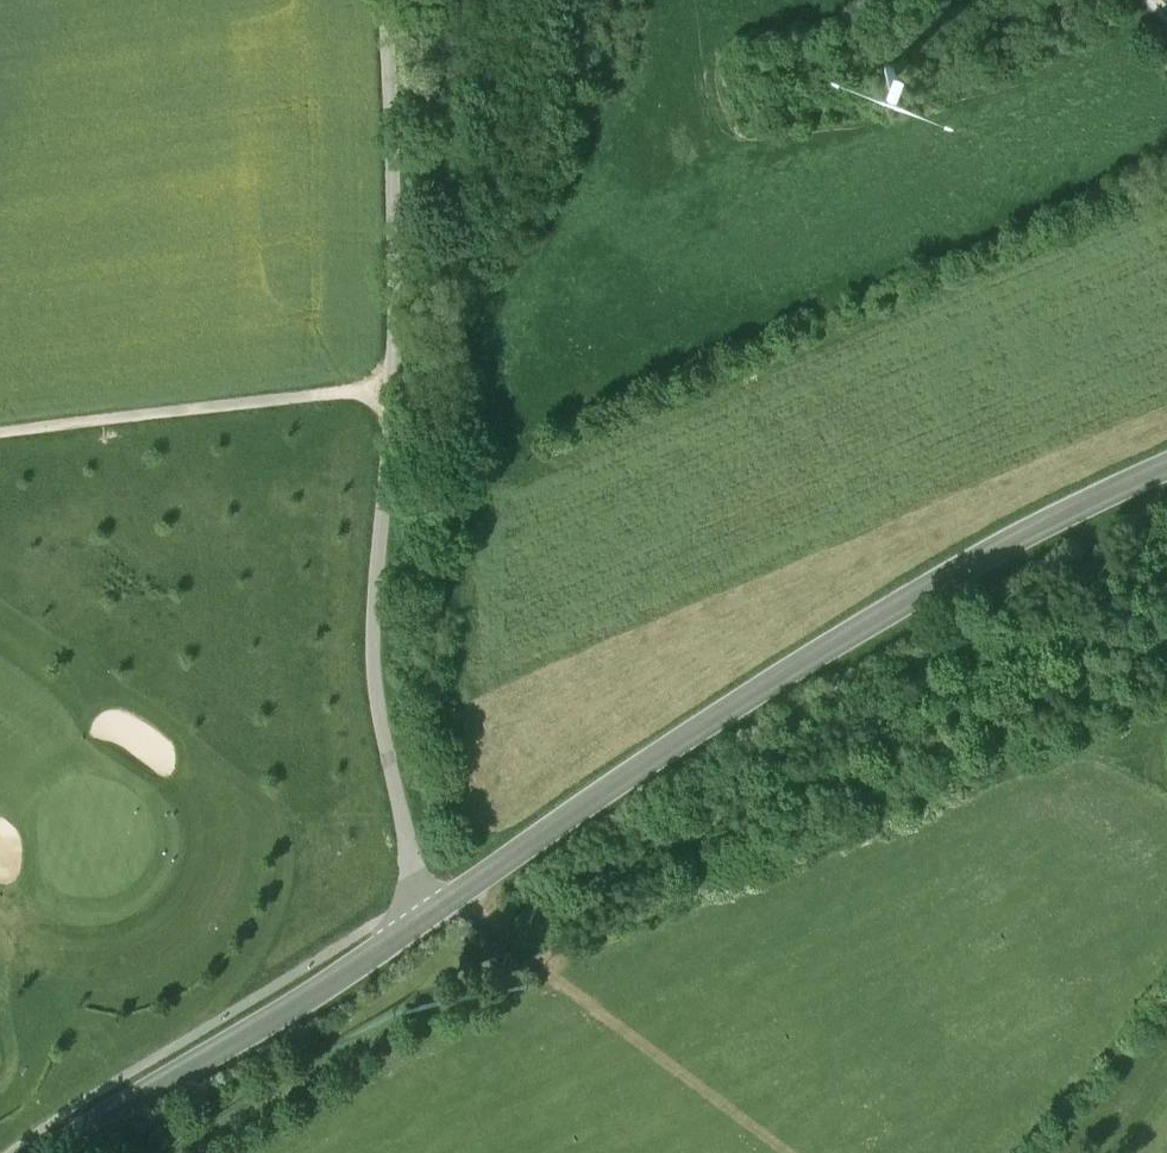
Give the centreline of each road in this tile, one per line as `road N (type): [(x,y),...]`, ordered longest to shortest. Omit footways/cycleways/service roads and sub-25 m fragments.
road 1 (unclassified): [(51,1152),(301,1002),(641,769),(948,577),(1166,469)]
road 2 (track): [(442,908),(417,871),(397,797),(372,649),(392,391),(394,0)]
road 3 (track): [(442,908),(776,1152)]
road 4 (track): [(392,391),(0,436)]
road 5 (track): [(898,72),(1099,0)]

